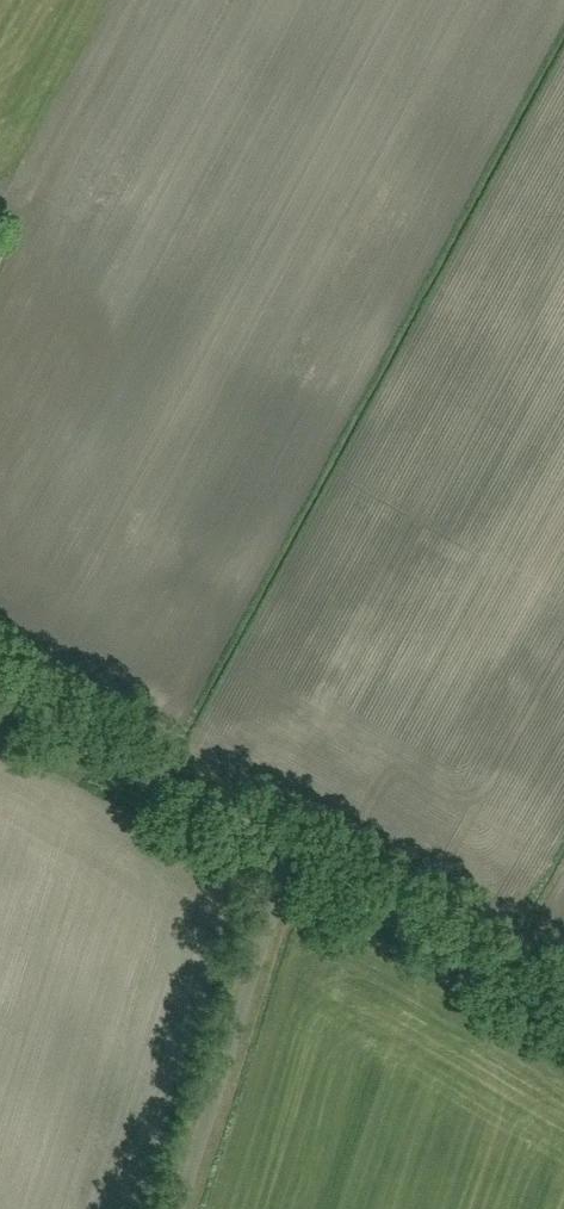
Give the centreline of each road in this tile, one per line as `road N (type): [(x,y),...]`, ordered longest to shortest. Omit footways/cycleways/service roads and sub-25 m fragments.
road 1 (unclassified): [(563,1024),(0,695)]

